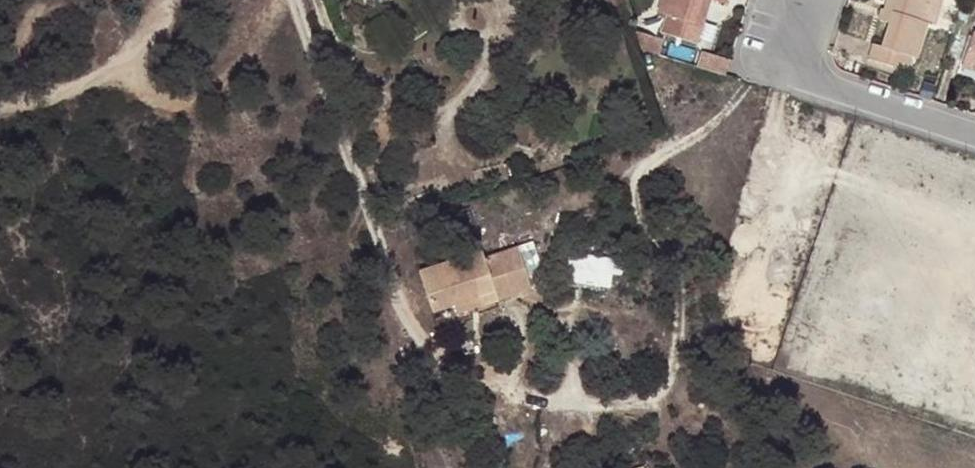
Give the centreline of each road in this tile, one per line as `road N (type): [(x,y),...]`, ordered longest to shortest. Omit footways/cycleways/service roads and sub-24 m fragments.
road 1 (residential): [(798,0),(776,67),(974,131)]
road 2 (track): [(174,0),(168,20),(96,83),(50,101),(0,107)]

